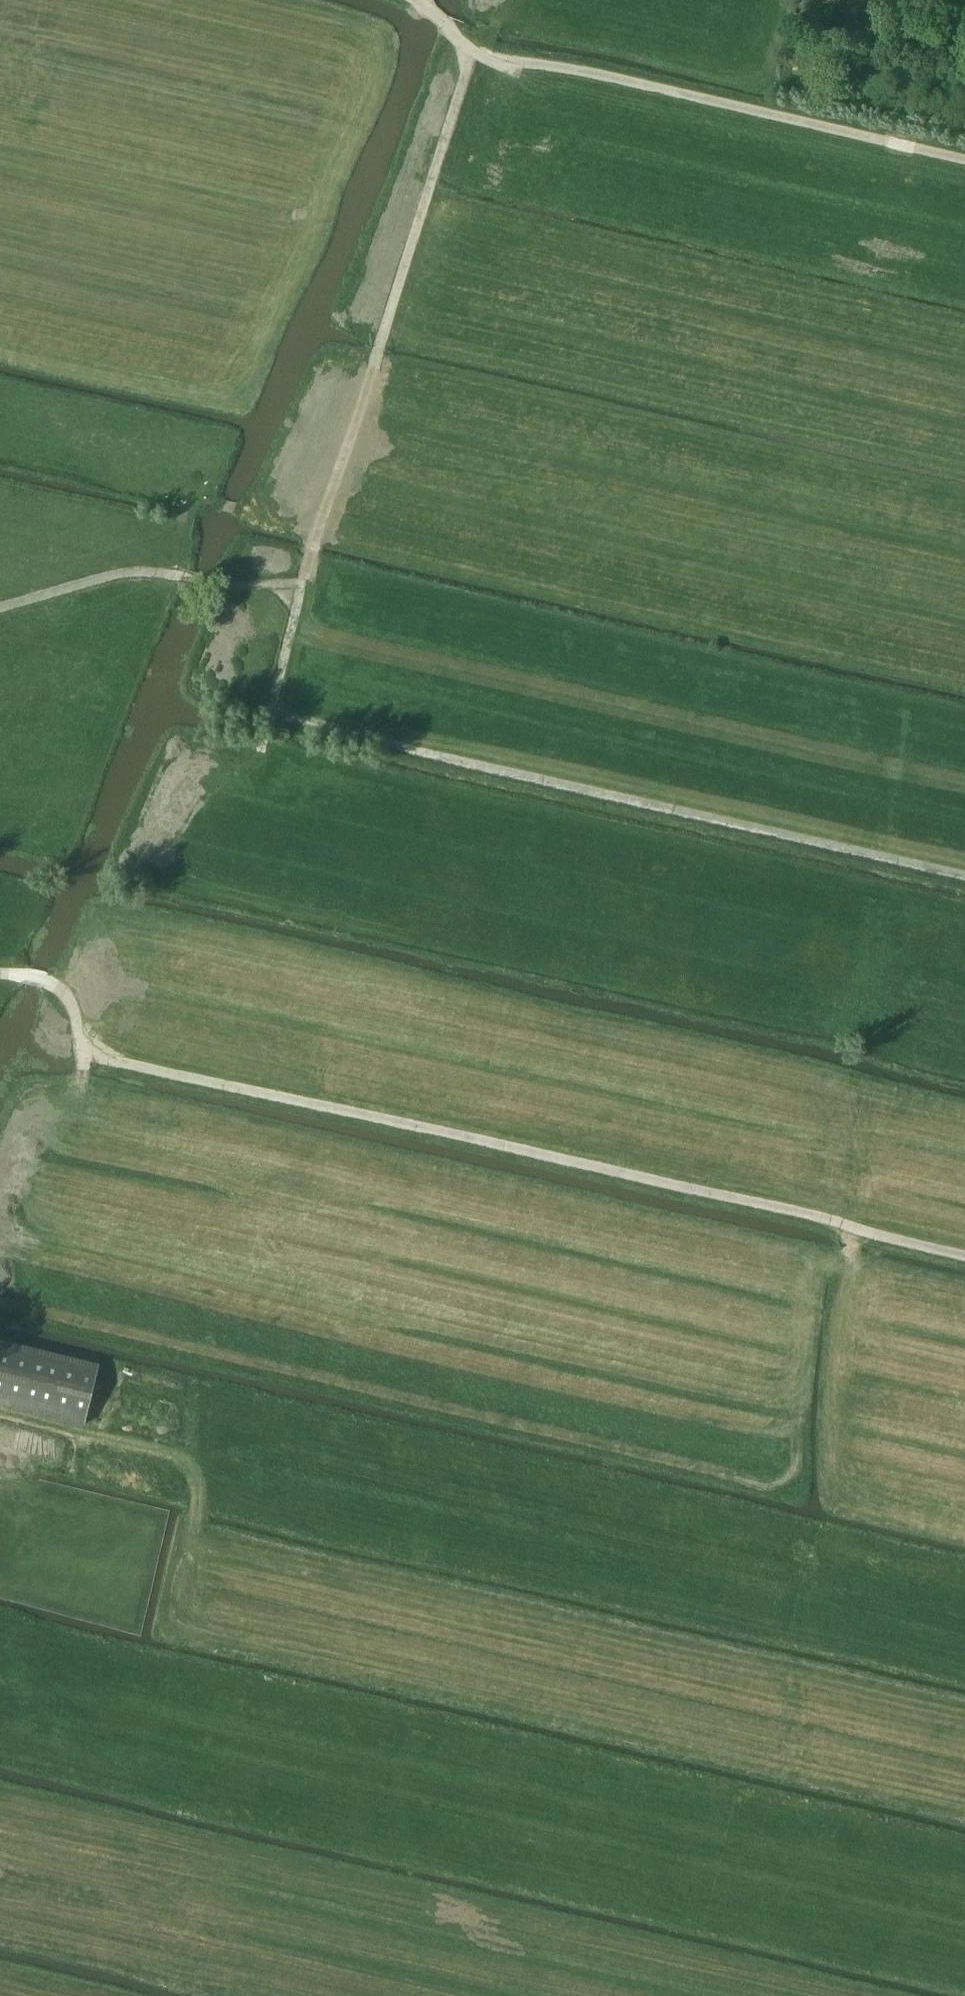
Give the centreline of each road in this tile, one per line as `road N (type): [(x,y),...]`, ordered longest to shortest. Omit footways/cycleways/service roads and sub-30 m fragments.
road 1 (track): [(964,878),(269,713),(296,611),(278,584),(123,572),(0,605)]
road 2 (track): [(964,1256),(85,1052),(67,995),(0,974)]
road 3 (track): [(964,161),(554,66),(493,60),(414,0)]
road 4 (track): [(475,51),(371,377)]

